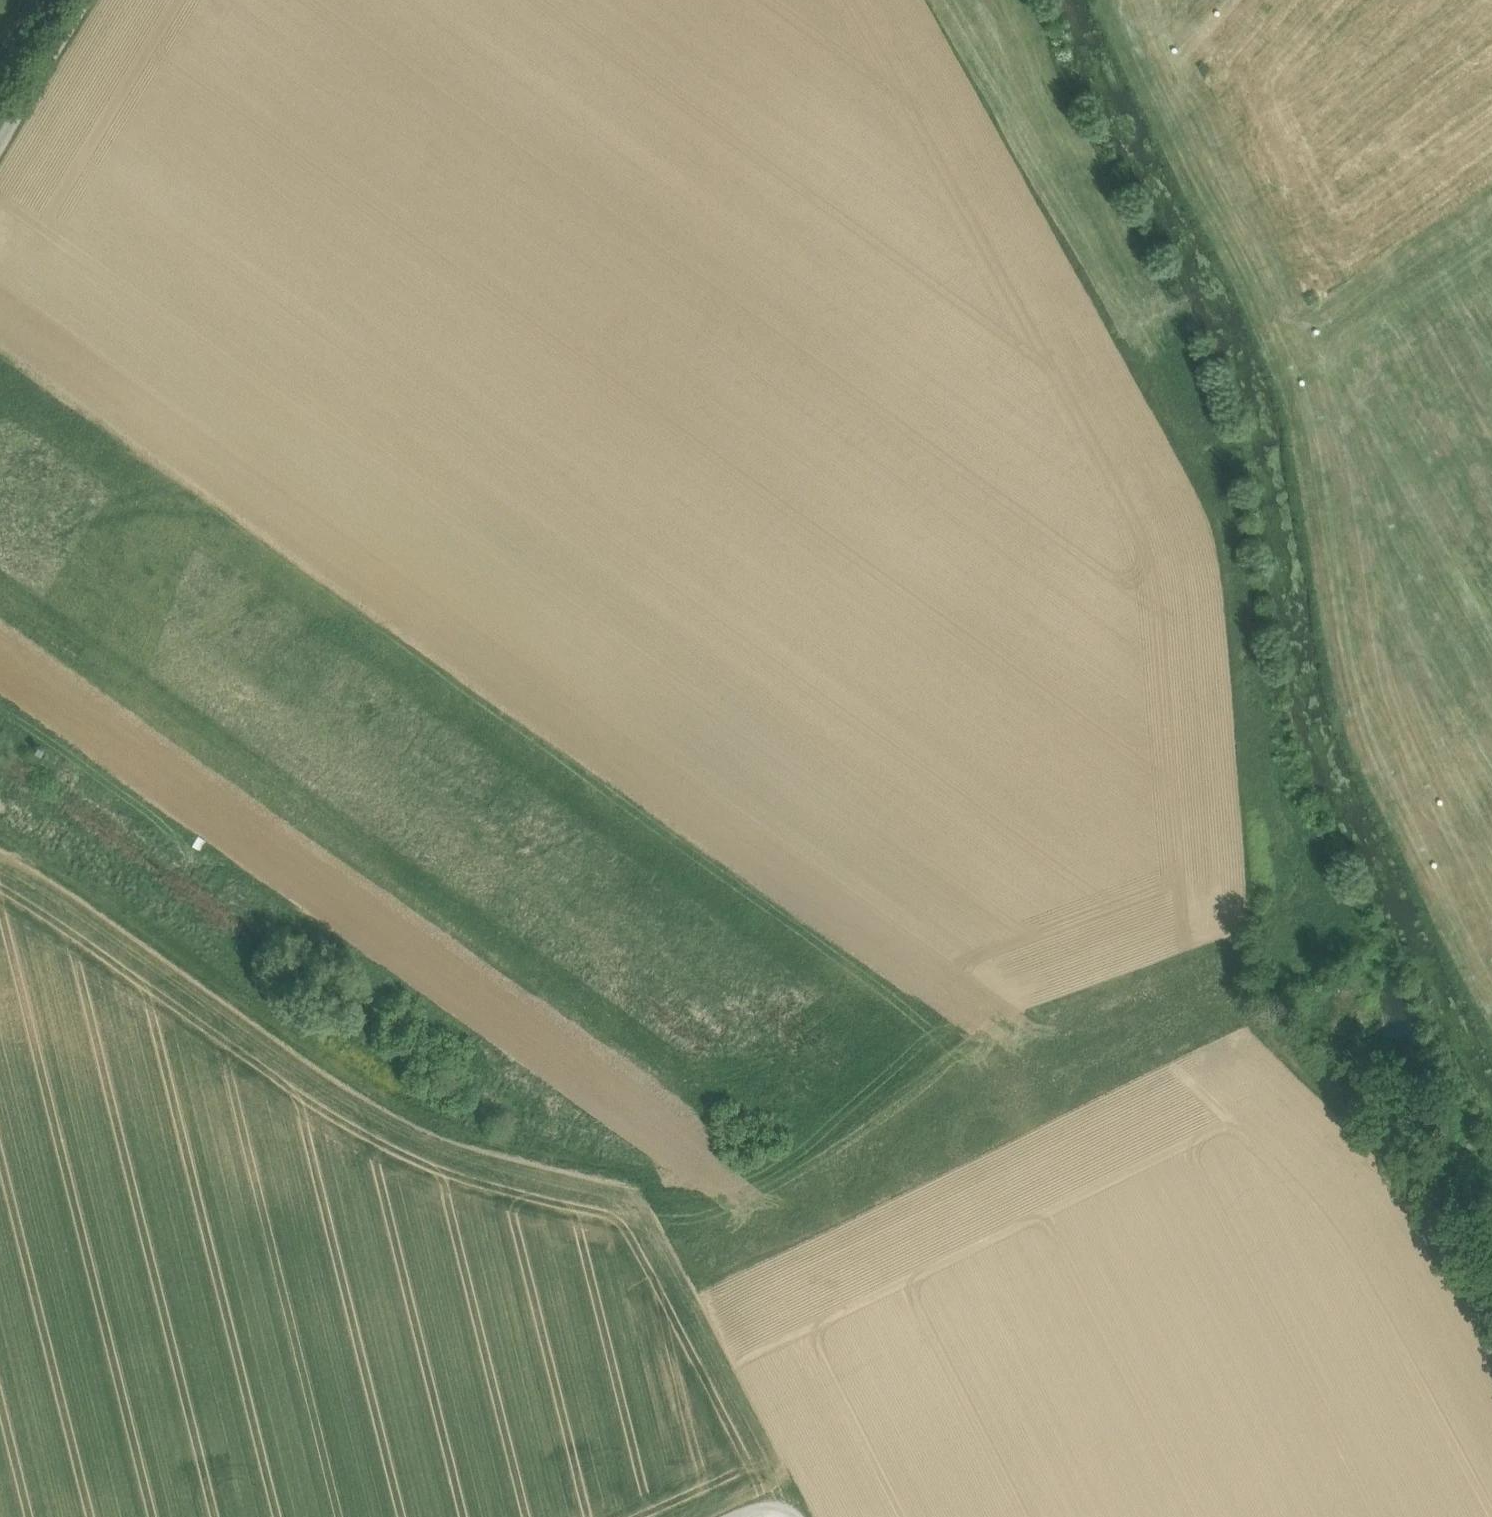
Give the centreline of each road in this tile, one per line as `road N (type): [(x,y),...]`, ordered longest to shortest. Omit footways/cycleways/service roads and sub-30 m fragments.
road 1 (track): [(1491,1331),(1454,1251),(1372,1131),(1277,1053),(1251,1015),(1244,911)]
road 2 (residential): [(85,0),(0,142)]

